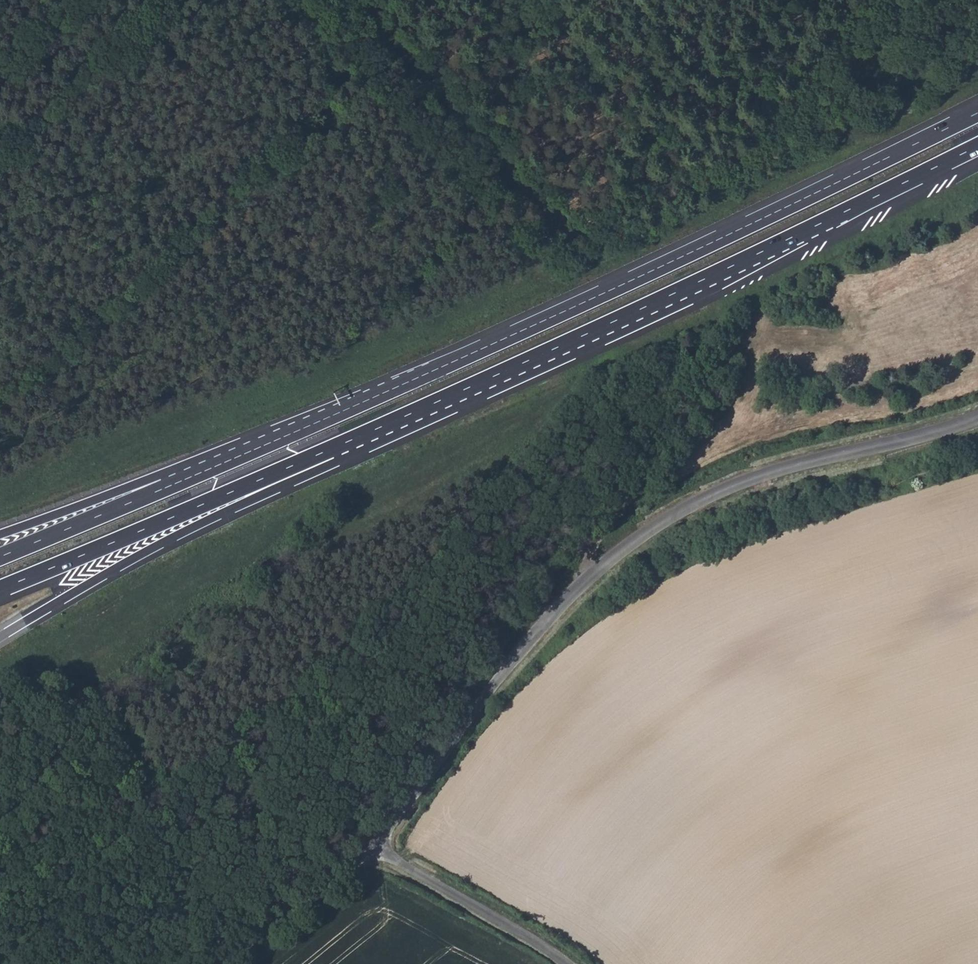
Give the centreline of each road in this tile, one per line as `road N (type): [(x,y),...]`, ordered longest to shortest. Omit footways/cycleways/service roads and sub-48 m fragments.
road 1 (motorway): [(977,113),(633,280),(214,467)]
road 2 (unclassified): [(376,850),(533,636),(596,569),(646,533),(762,474),(977,417)]
road 3 (motorway): [(278,472),(977,146)]
road 4 (motorway): [(0,637),(277,487),(278,472)]
road 5 (motorway): [(0,589),(278,472)]
road 6 (track): [(355,0),(551,219)]
road 7 (motorway): [(214,467),(0,557)]
road 8 (motorway): [(214,467),(200,457),(0,534)]
road 9 (unclassified): [(567,963),(376,850)]
road 10 (unclassified): [(214,963),(376,850)]

